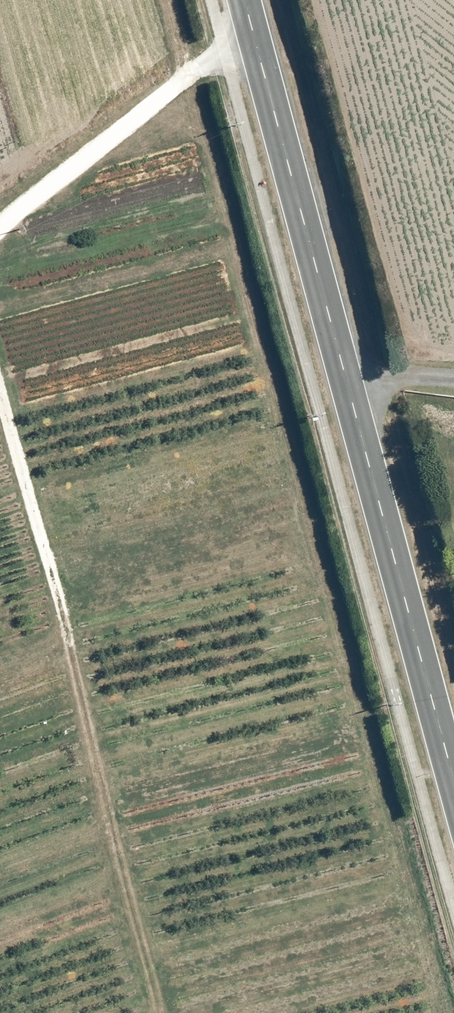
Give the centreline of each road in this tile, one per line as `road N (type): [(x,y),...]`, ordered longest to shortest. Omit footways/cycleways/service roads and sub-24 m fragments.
road 1 (tertiary): [(245,0),(453,779)]
road 2 (track): [(163,1012),(0,393)]

